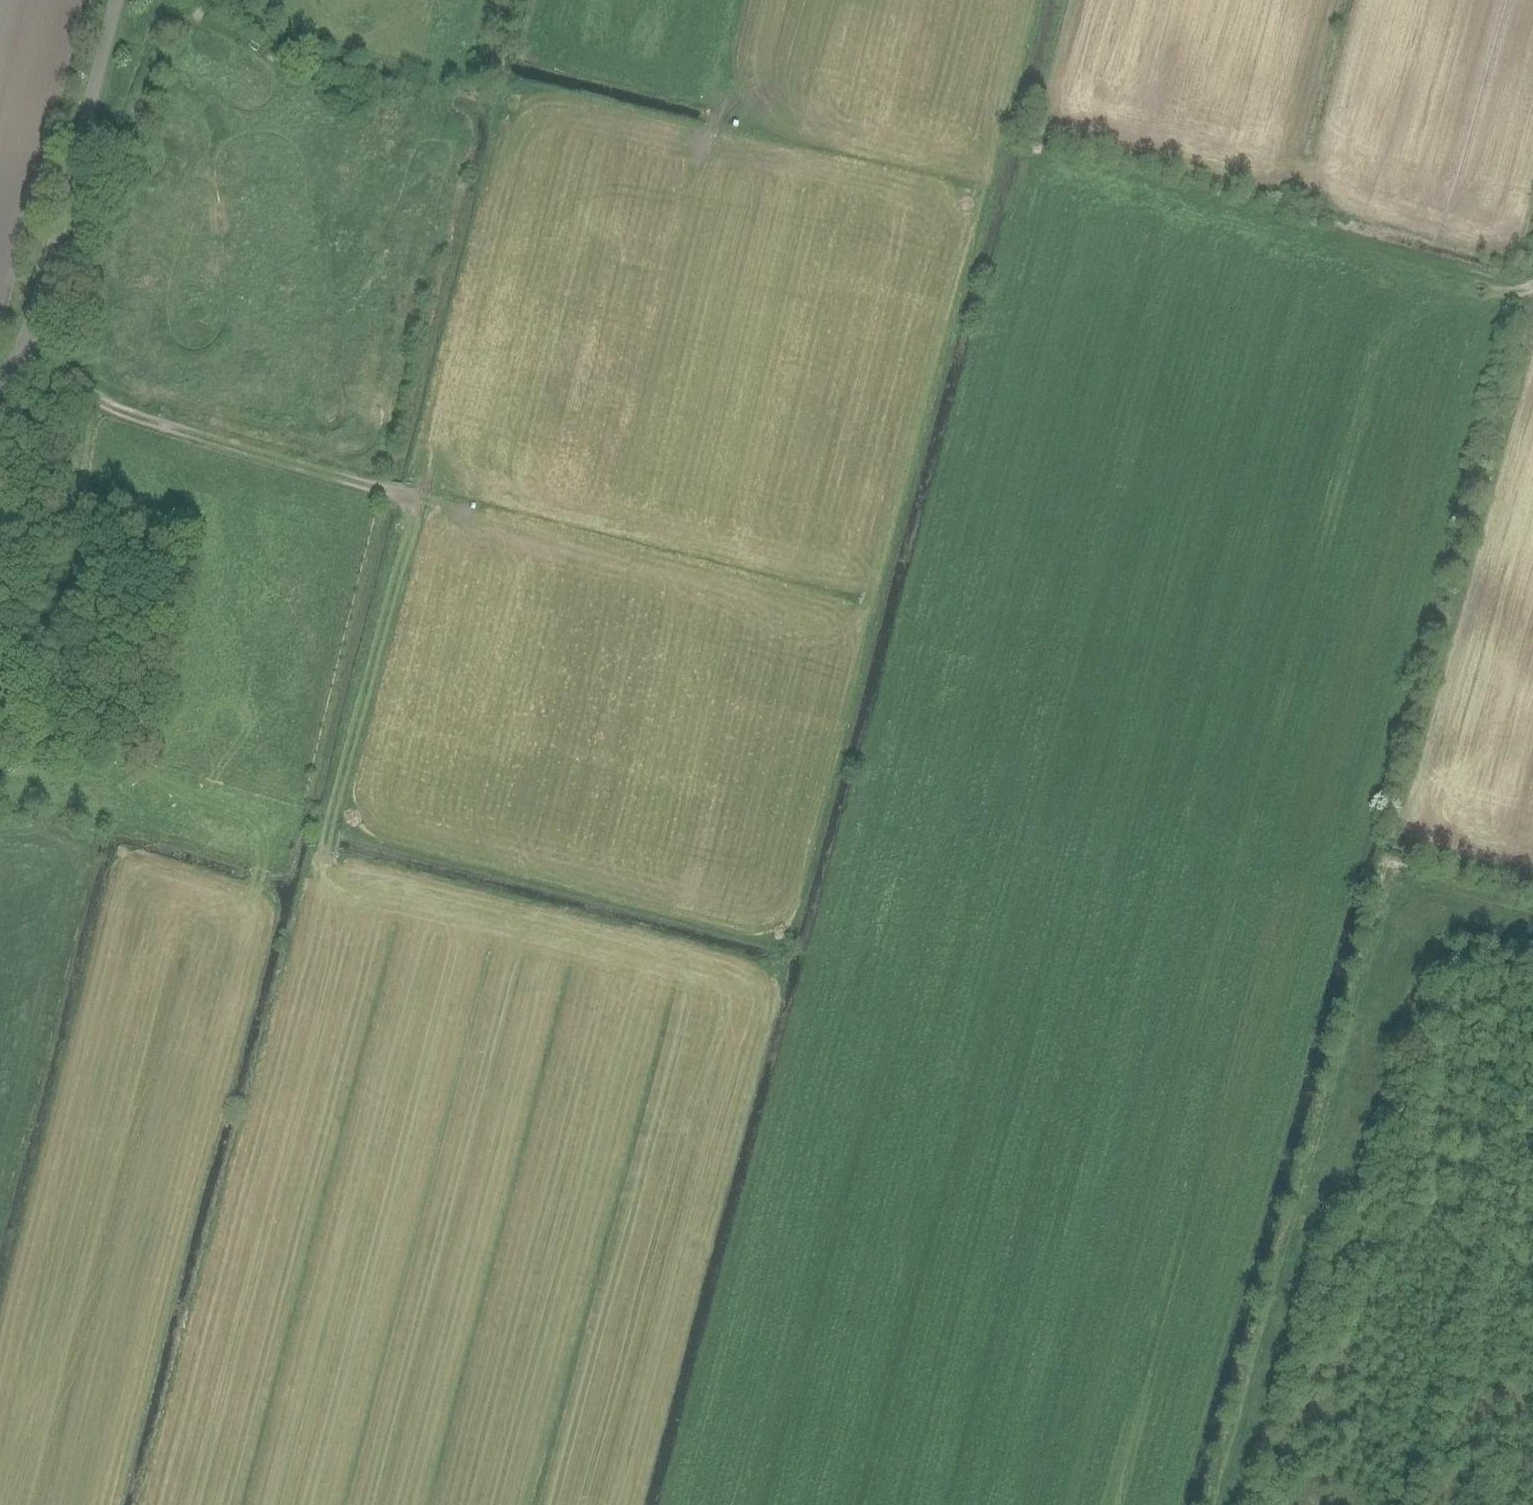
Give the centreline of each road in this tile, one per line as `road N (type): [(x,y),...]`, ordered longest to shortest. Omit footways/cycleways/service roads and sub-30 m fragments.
road 1 (unclassified): [(0,374),(32,328),(104,0)]

